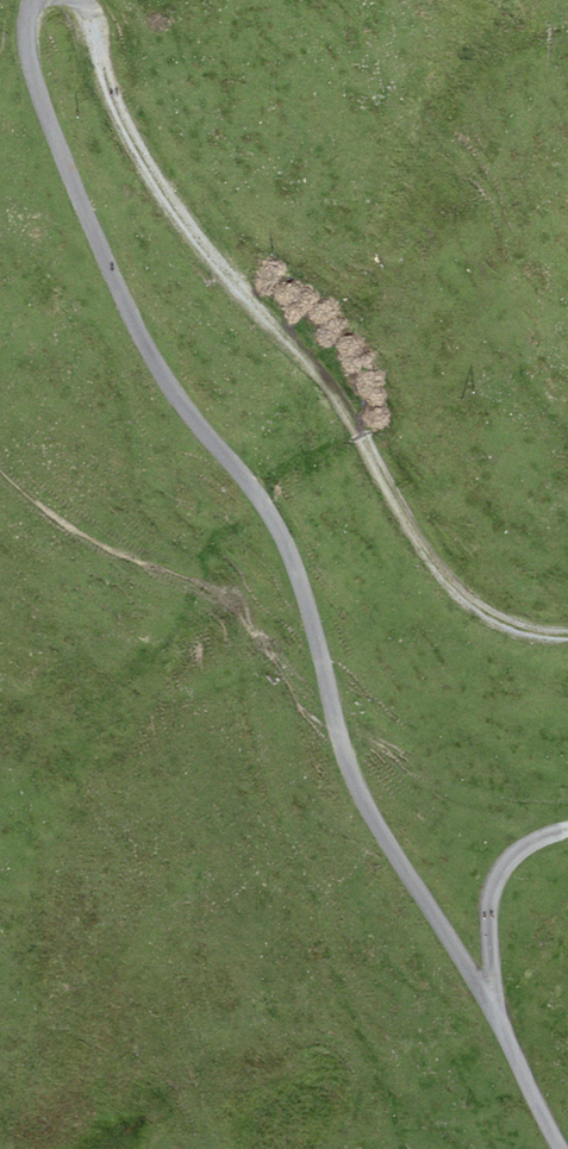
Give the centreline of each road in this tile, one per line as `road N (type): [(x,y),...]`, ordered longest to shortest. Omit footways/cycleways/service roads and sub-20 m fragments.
road 1 (unclassified): [(33,0),(27,36),(34,79),(109,268),(170,388),(280,532),(359,791),(483,996),(560,1148)]
road 2 (track): [(80,0),(140,153),(210,253),(326,379),(425,549),(480,609),(508,625),(567,635)]
road 3 (track): [(487,1003),(498,876),(525,846),(567,829)]

